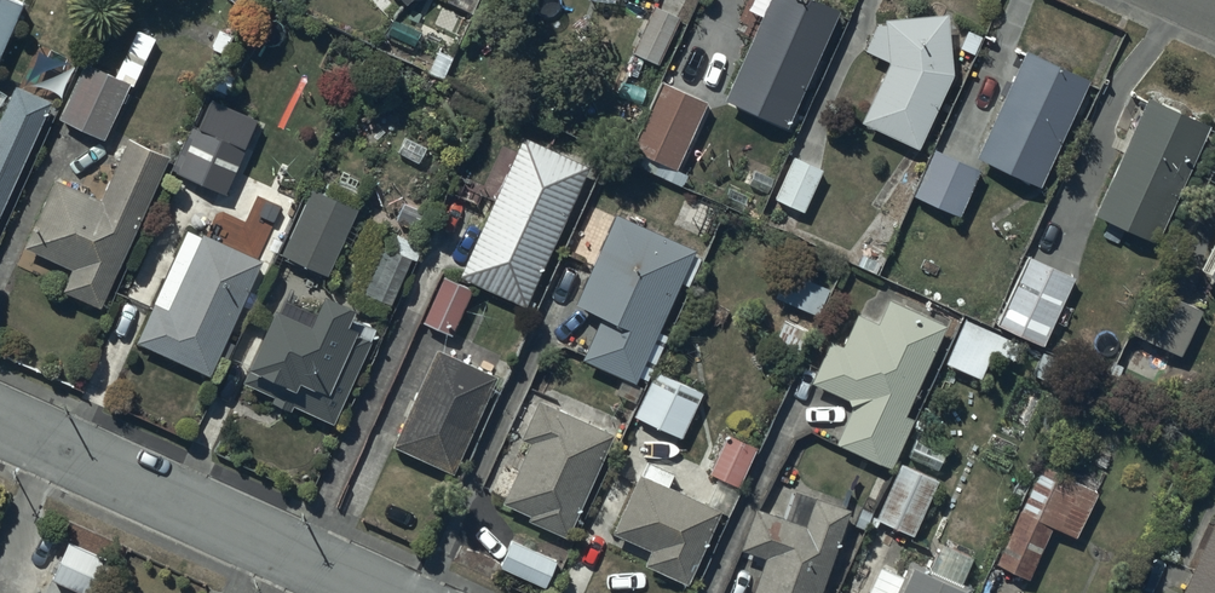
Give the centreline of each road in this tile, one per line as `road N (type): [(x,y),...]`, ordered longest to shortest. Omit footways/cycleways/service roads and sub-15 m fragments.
road 1 (tertiary): [(0,423),(373,592)]

